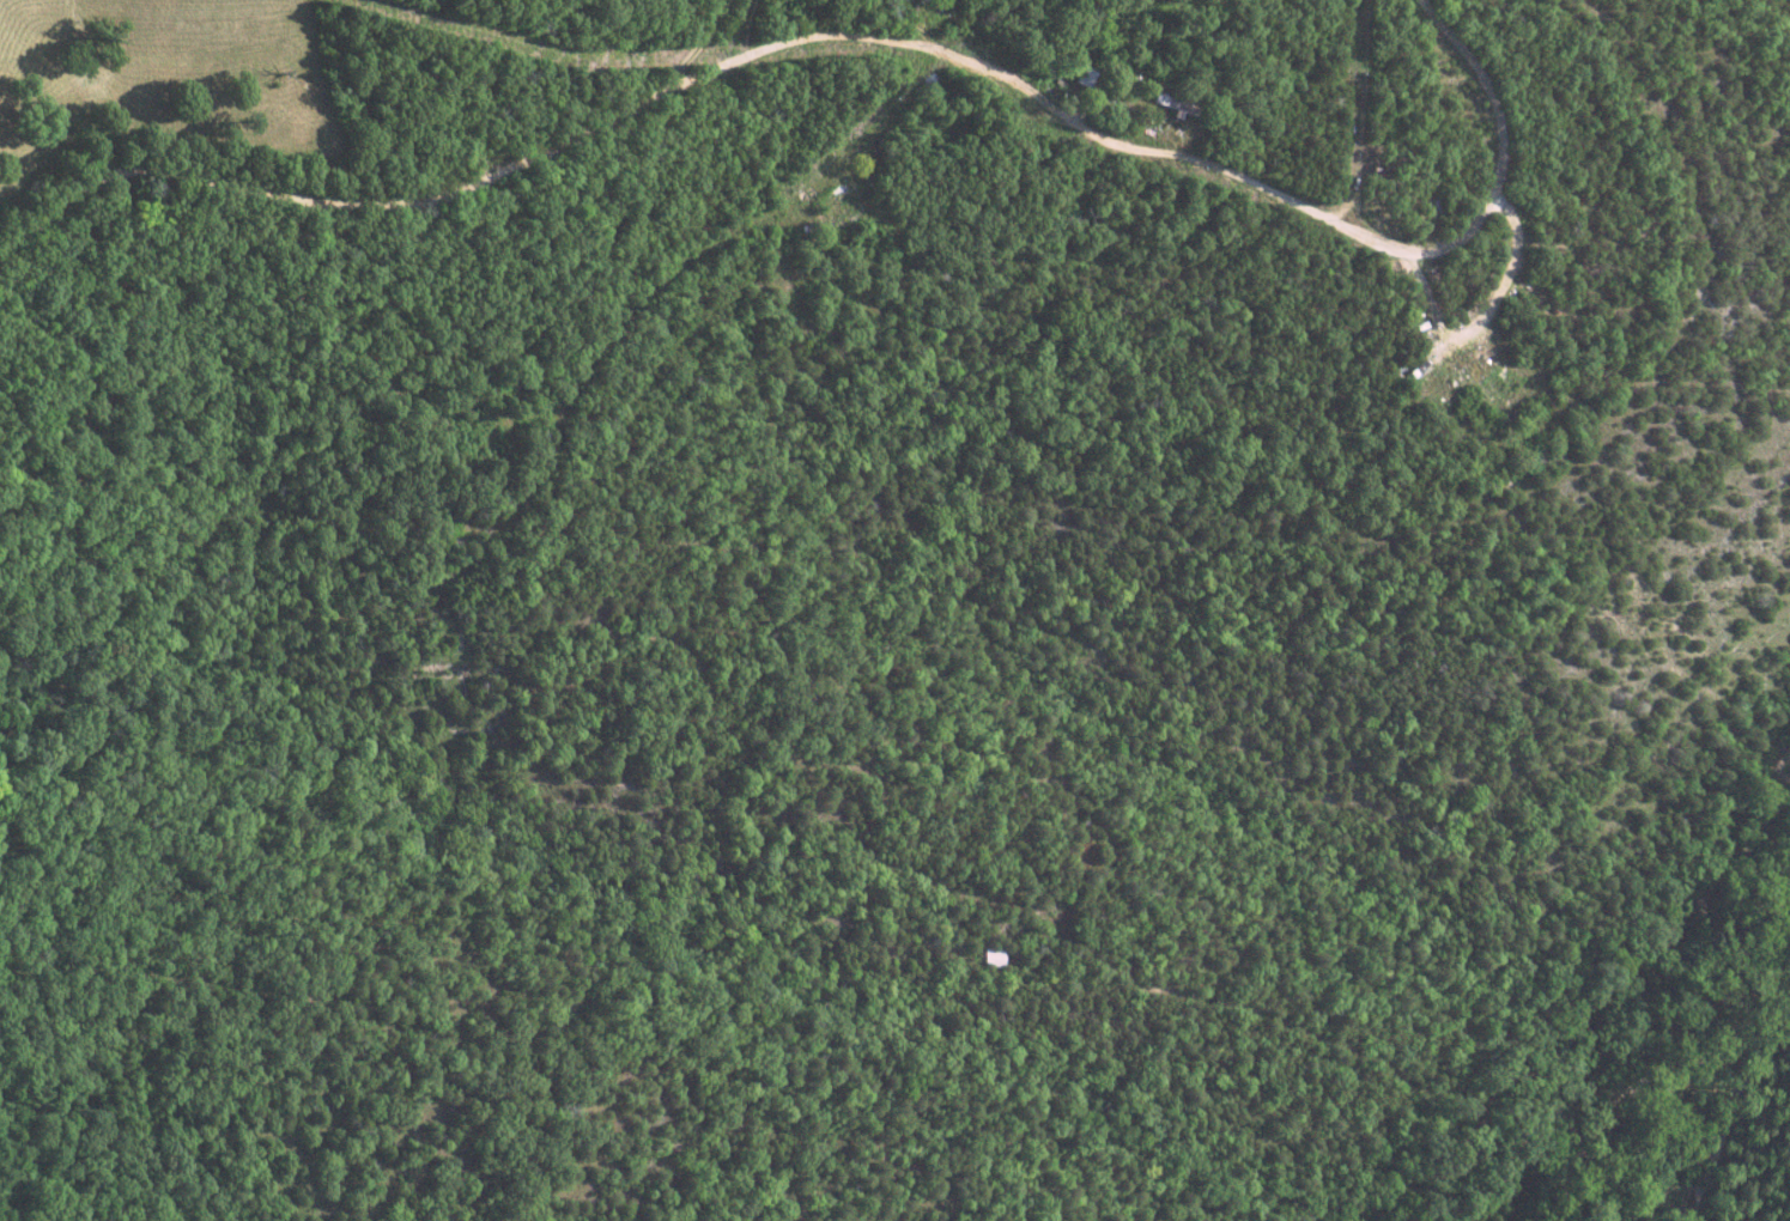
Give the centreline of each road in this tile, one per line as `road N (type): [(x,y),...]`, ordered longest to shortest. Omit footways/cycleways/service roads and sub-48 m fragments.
road 1 (residential): [(0,249),(68,202),(141,170),(358,204),(426,200),(498,176),(723,67),(839,38),(949,61),(1117,142),(1195,162),(1348,232),(1415,251),(1466,226),(1497,169),(1487,97),(1419,0)]

